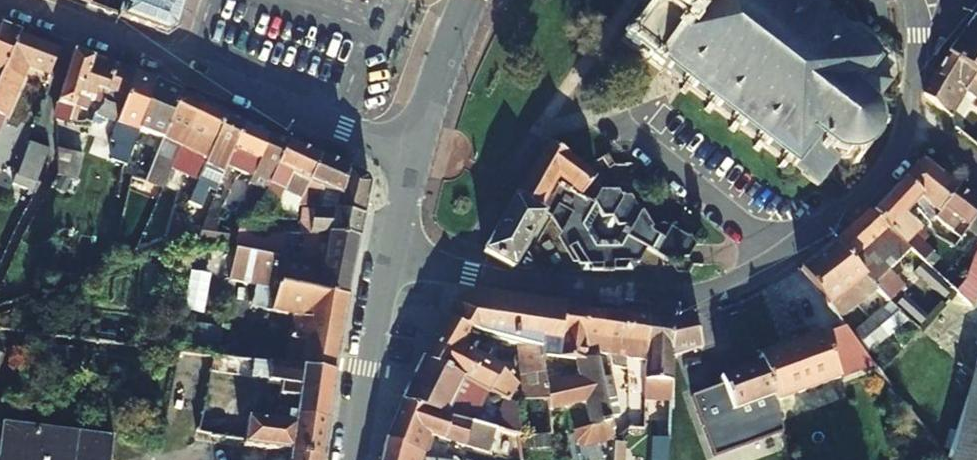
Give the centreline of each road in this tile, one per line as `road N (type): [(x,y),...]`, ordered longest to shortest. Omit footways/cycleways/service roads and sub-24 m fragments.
road 1 (residential): [(388,260),(640,297),(698,294),(826,222),(889,164),(908,118)]
road 2 (residential): [(188,69),(415,158)]
road 3 (residential): [(353,459),(388,260)]
road 4 (residential): [(188,69),(15,0)]

